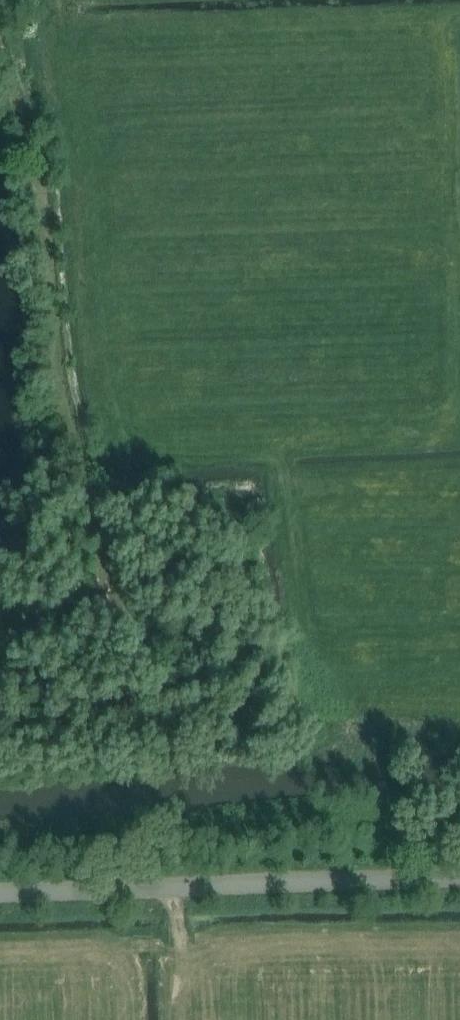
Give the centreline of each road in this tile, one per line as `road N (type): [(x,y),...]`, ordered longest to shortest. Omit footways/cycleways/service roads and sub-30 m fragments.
road 1 (tertiary): [(0,894),(459,879)]

